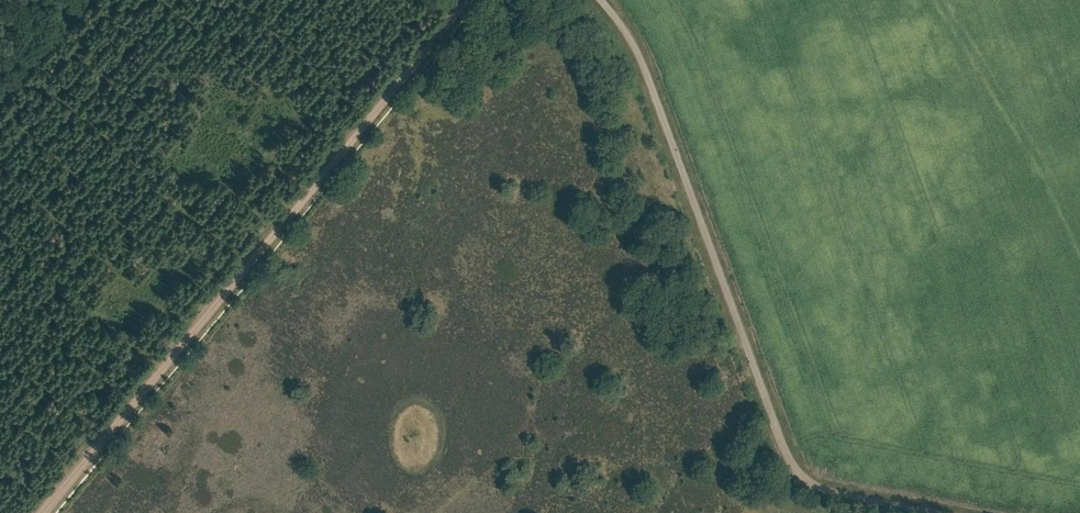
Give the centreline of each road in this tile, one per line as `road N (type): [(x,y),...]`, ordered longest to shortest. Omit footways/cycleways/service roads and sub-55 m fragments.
road 1 (track): [(471,0),(43,512)]
road 2 (unclassified): [(941,512),(831,491),(798,472),(642,66),(600,0)]

